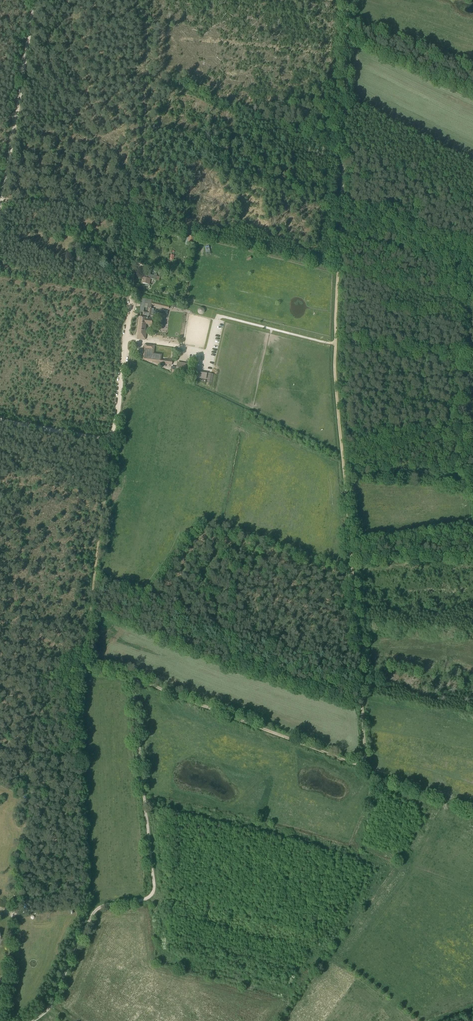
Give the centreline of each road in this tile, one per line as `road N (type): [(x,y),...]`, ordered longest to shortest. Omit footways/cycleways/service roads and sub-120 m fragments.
road 1 (track): [(347,0),(334,367),(366,757),(354,763),(132,676)]
road 2 (track): [(132,676),(154,889),(145,899),(92,914),(62,984),(32,1020)]
road 3 (track): [(83,669),(113,440)]
road 4 (track): [(0,218),(35,0)]
road 5 (track): [(208,352),(217,316),(336,344)]
road 6 (track): [(4,199),(141,221)]

